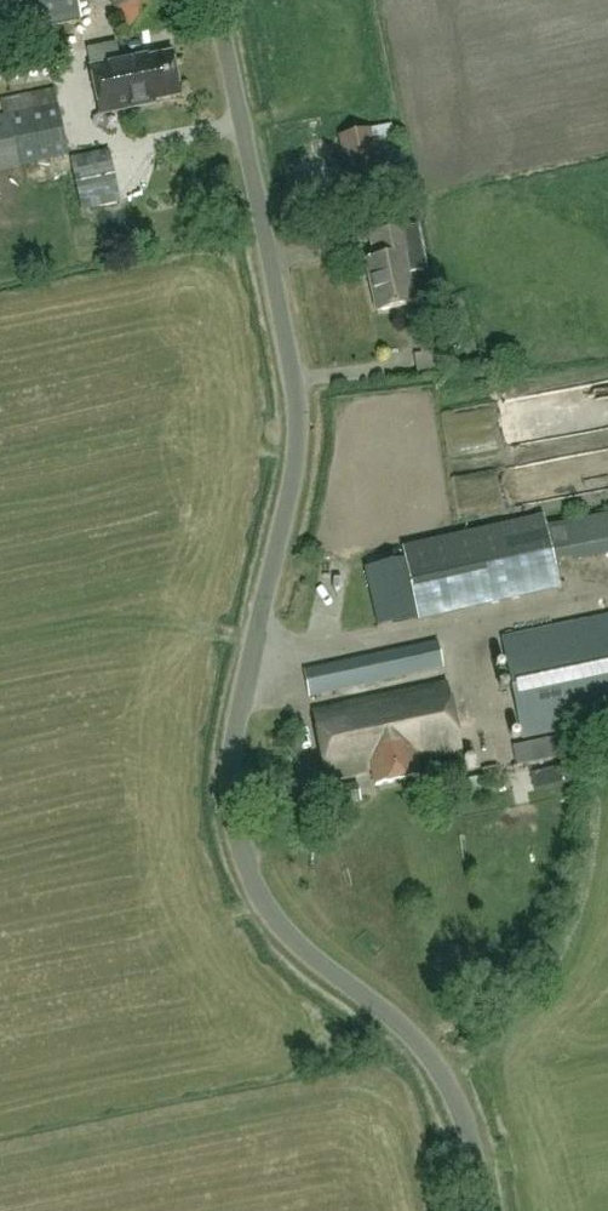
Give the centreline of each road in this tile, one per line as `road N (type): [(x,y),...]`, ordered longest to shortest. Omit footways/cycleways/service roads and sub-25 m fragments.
road 1 (unclassified): [(492,1210),(473,1129),(444,1076),(414,1035),(311,956),(267,902),(244,854),(233,789),(305,492),(307,427),(219,0)]

